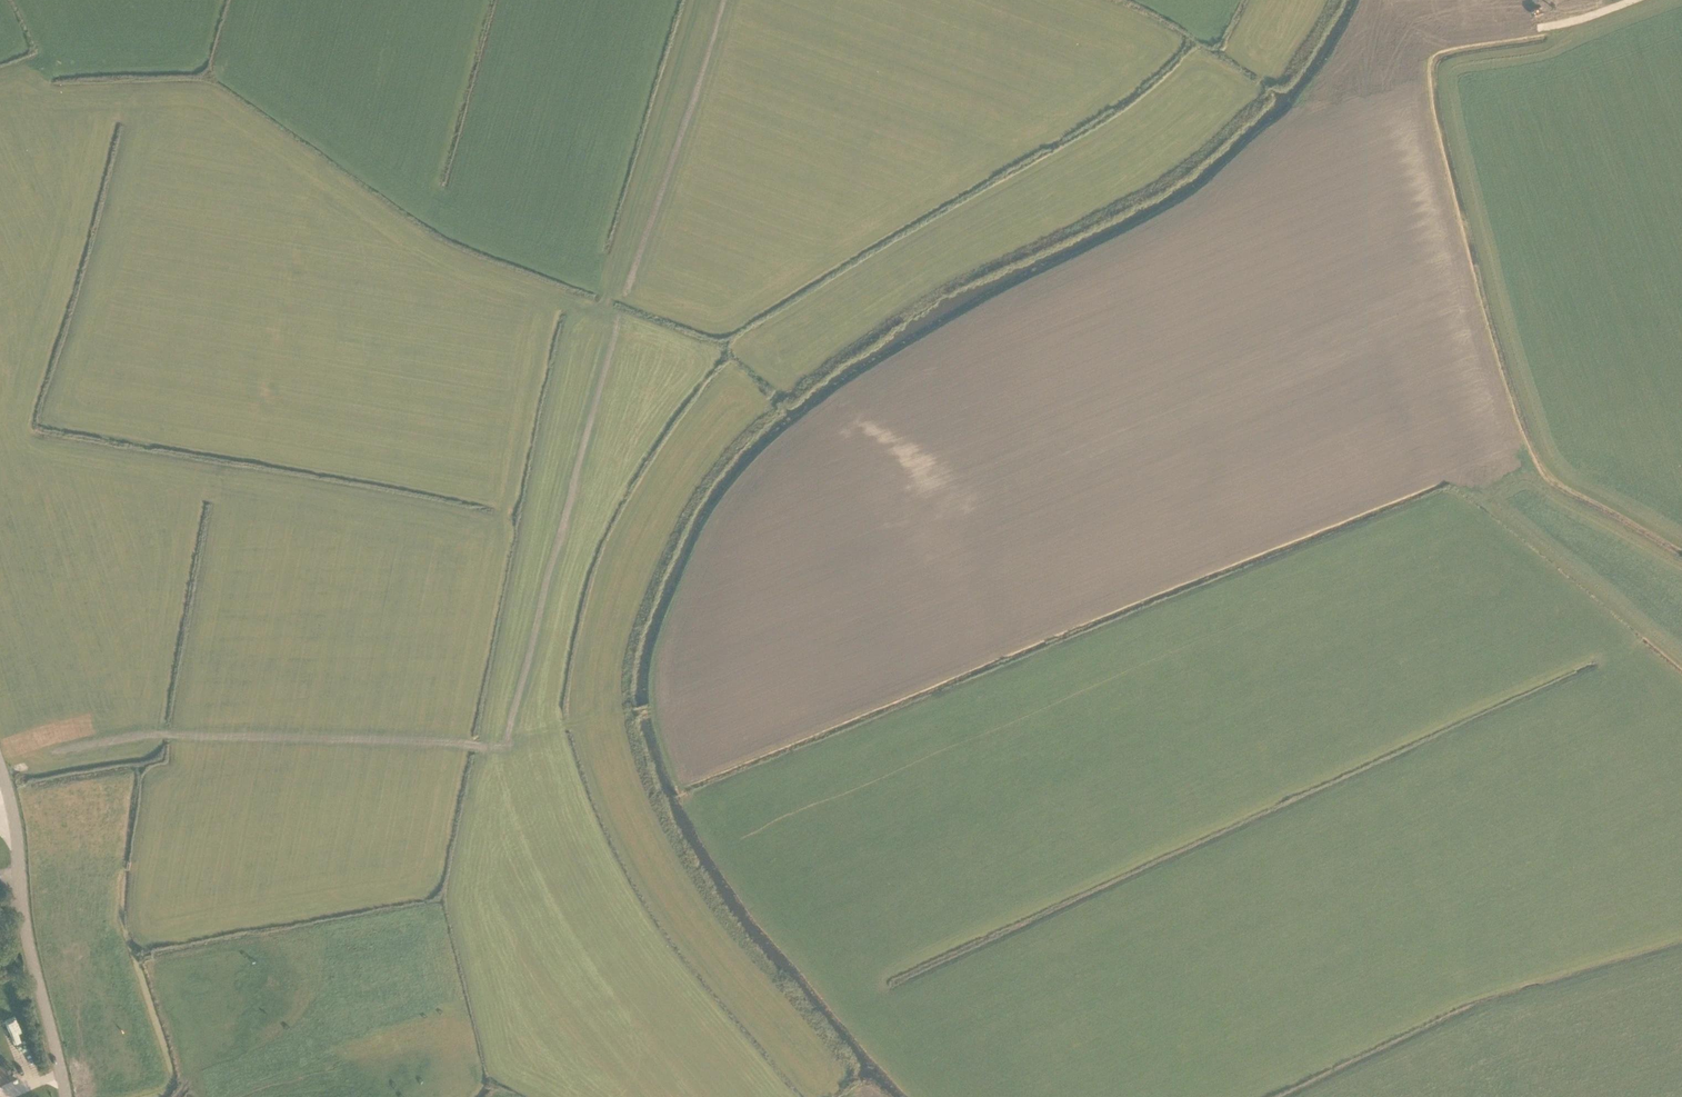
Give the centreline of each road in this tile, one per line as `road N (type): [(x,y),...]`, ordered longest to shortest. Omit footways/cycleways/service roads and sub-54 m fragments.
road 1 (tertiary): [(67,1096),(29,944),(0,771)]

